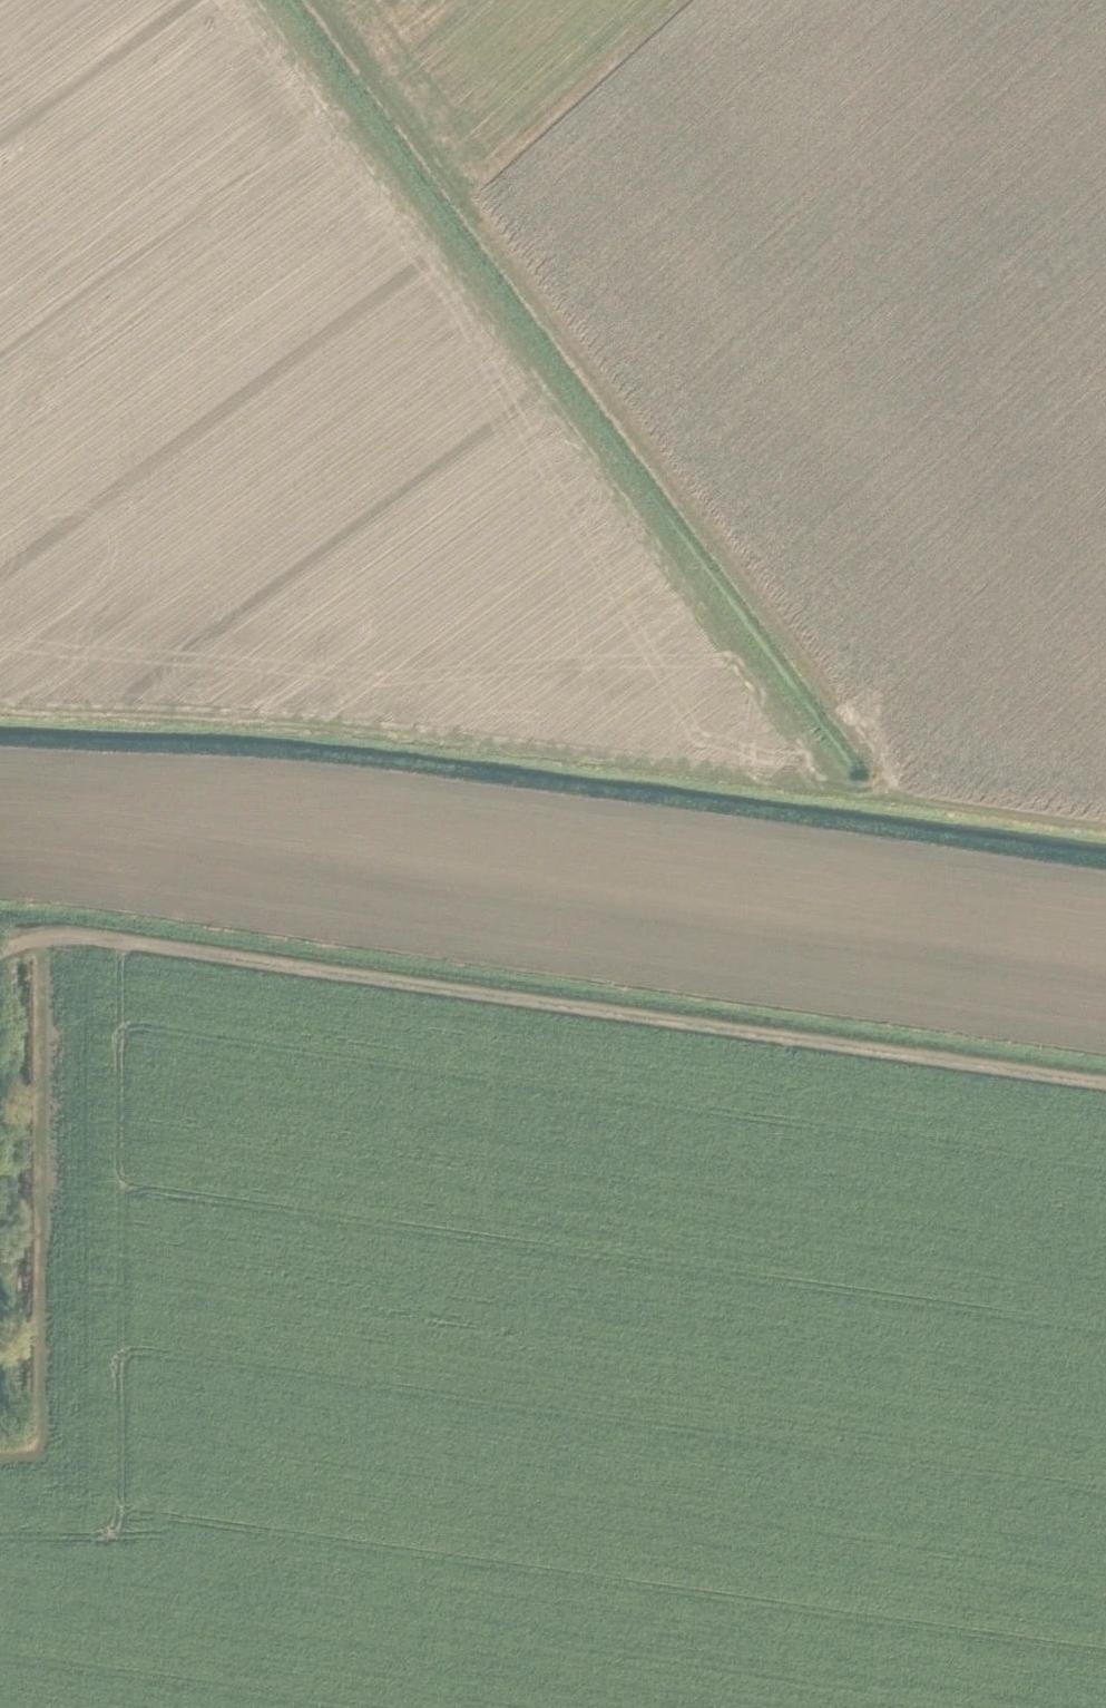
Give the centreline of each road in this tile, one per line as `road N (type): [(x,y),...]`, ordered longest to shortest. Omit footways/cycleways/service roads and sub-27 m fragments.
road 1 (track): [(1105,1085),(87,933),(32,936),(0,954)]
road 2 (track): [(315,0),(462,200)]

